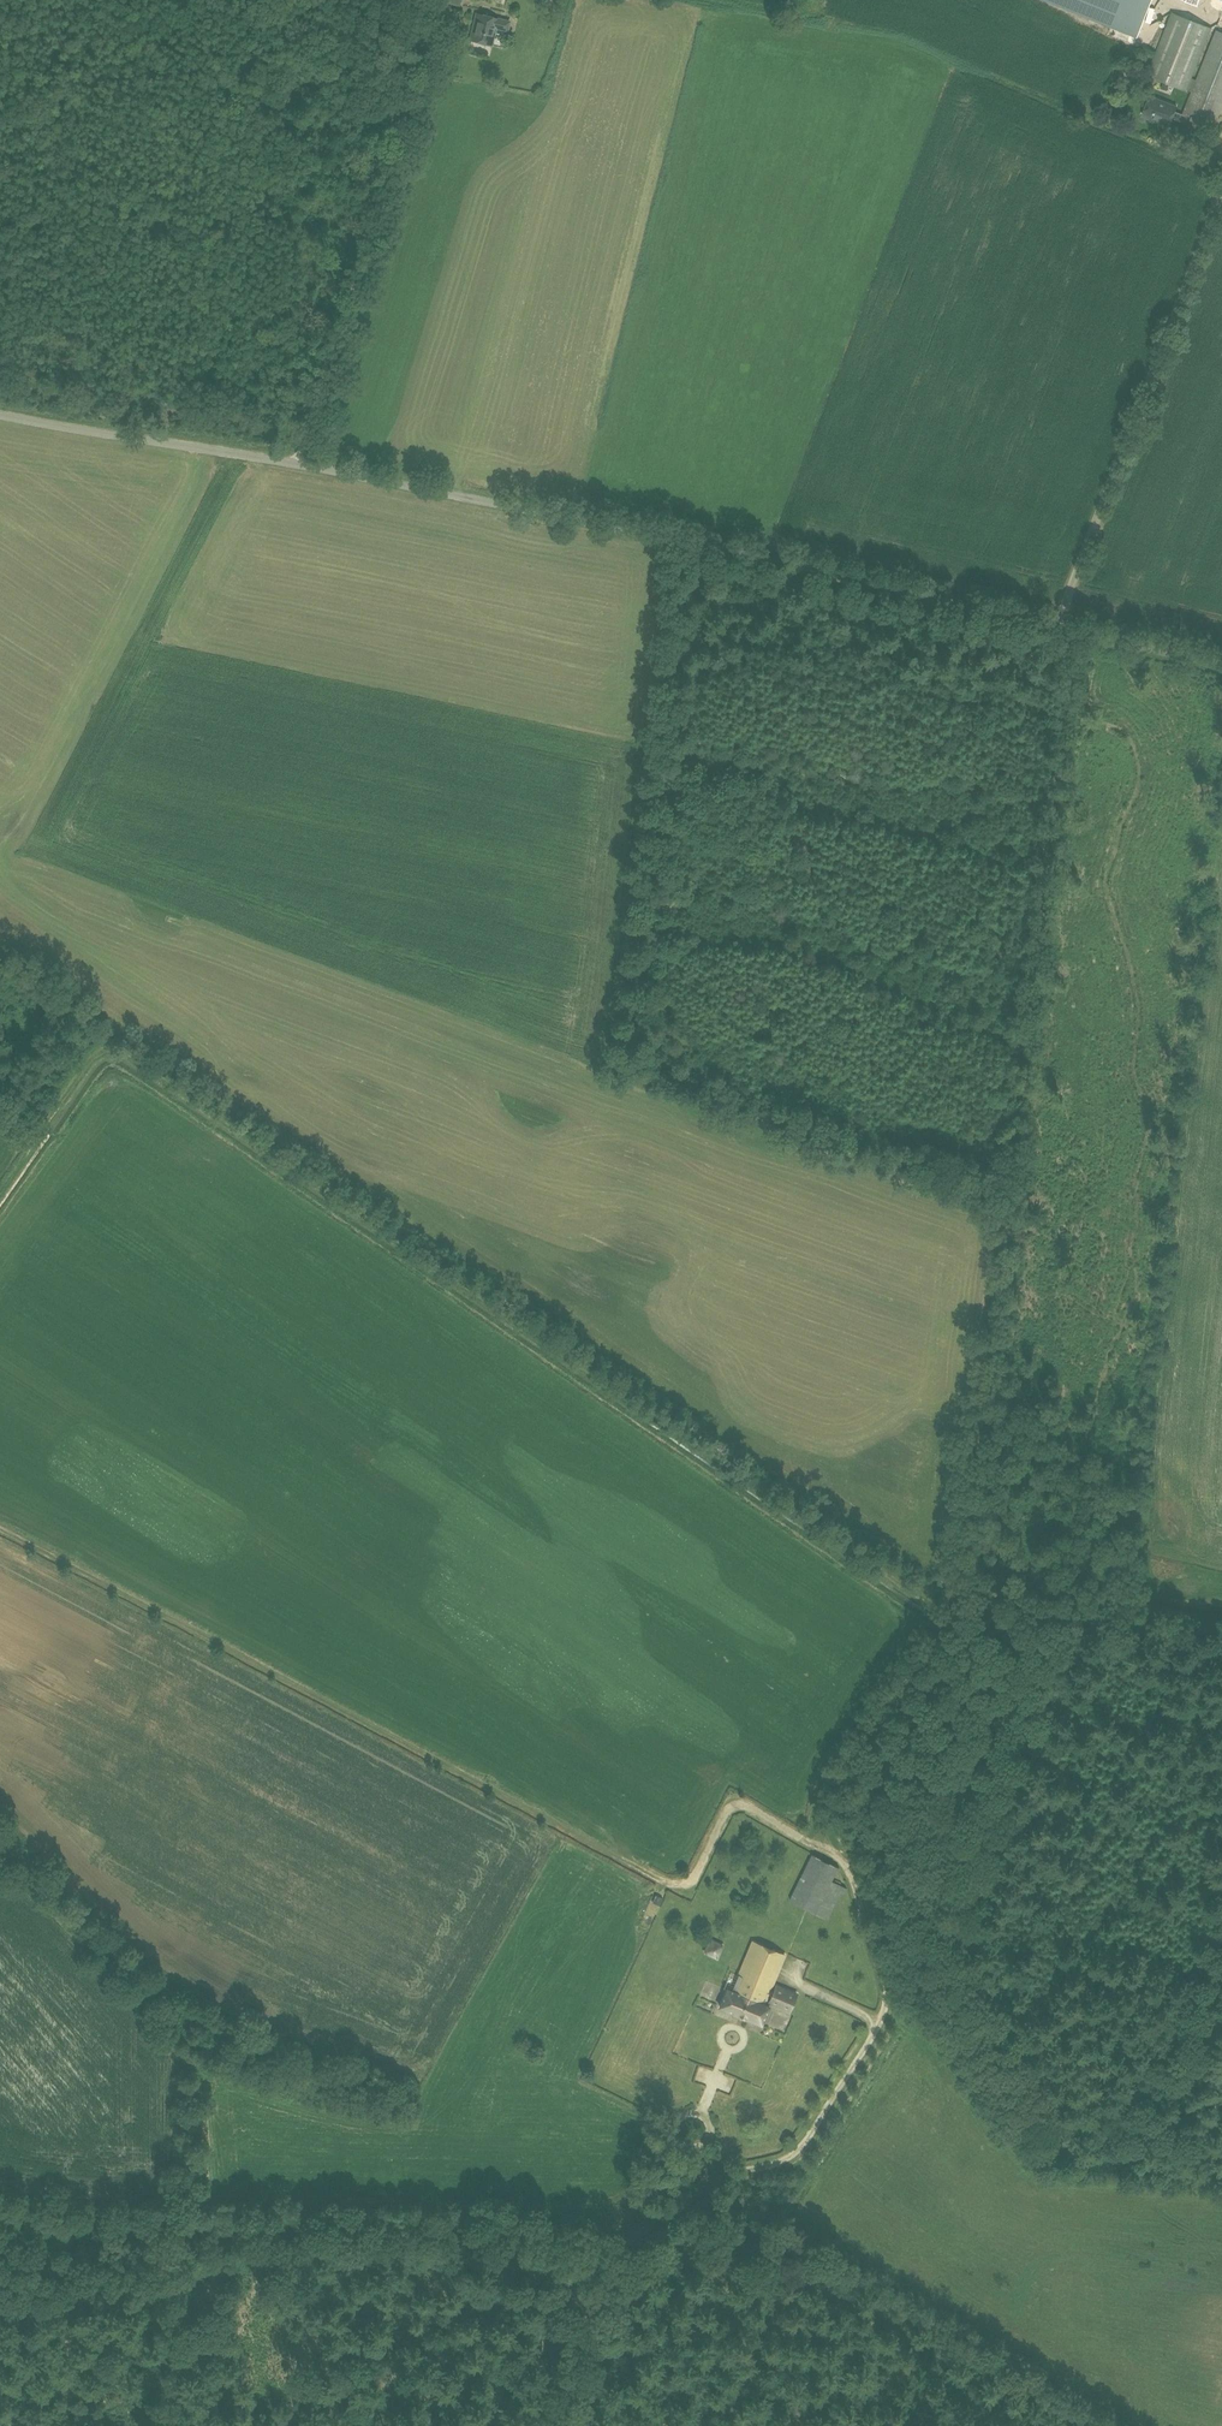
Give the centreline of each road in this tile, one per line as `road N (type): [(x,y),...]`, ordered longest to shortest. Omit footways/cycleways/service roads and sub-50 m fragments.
road 1 (unclassified): [(1221,665),(646,530),(0,415)]

